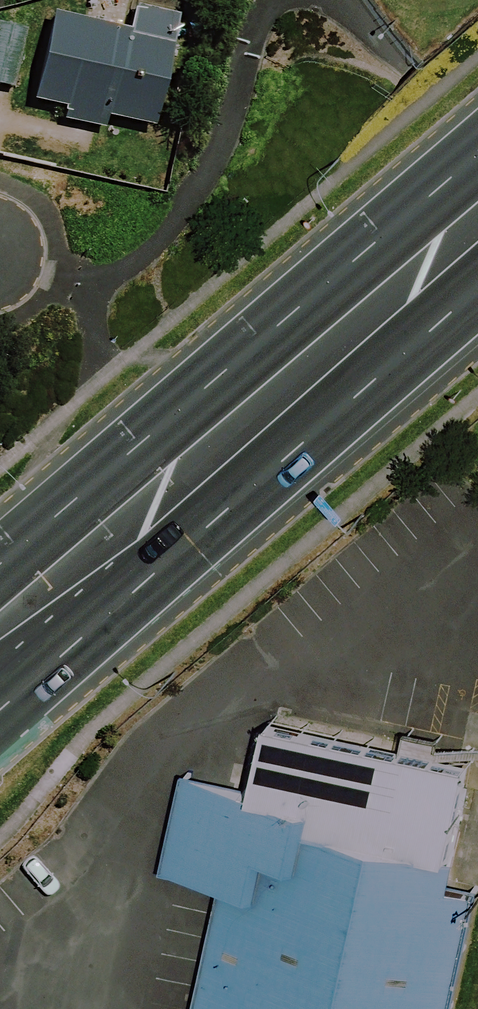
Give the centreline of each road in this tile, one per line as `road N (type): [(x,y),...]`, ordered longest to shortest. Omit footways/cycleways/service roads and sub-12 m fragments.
road 1 (secondary): [(477,290),(0,711)]
road 2 (secondary): [(0,565),(477,153)]

